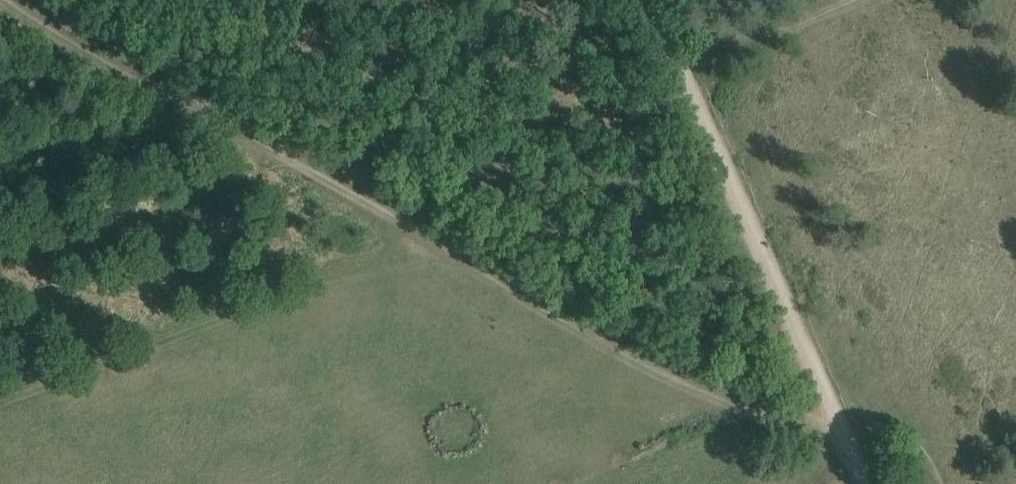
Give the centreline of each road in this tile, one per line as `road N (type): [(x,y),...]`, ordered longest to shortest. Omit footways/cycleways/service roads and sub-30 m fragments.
road 1 (track): [(284,154),(753,416),(848,431)]
road 2 (track): [(848,431),(651,0)]
road 3 (track): [(2,0),(284,154)]
road 4 (track): [(839,0),(680,66)]

